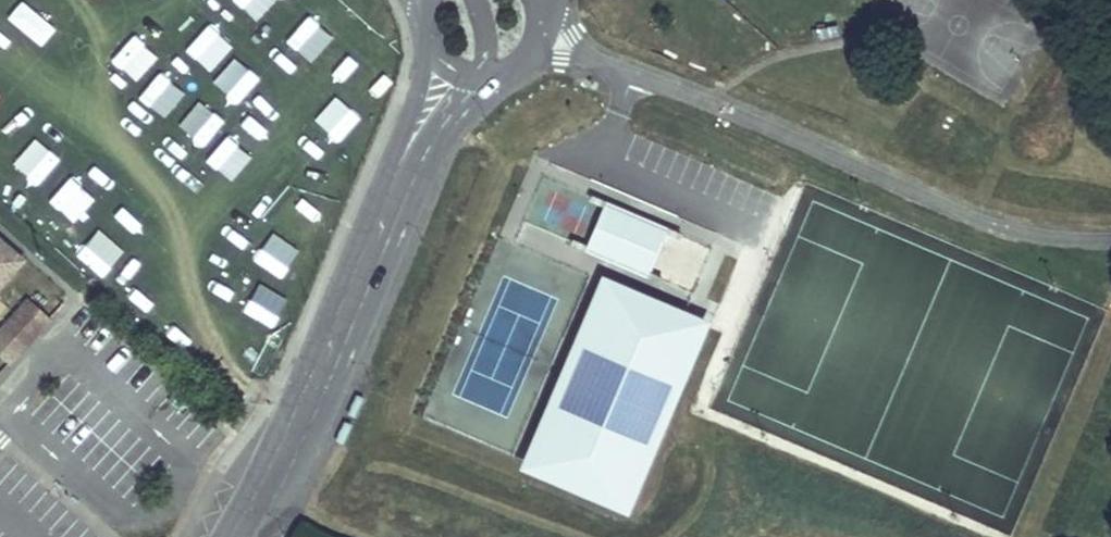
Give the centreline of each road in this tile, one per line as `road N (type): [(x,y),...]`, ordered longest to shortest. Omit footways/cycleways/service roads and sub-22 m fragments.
road 1 (tertiary): [(234,536),(400,182)]
road 2 (tertiary): [(432,40),(400,182)]
road 3 (tertiary): [(470,75),(506,75),(536,55),(550,19),(547,0)]
road 4 (tertiary): [(400,182),(470,75)]

